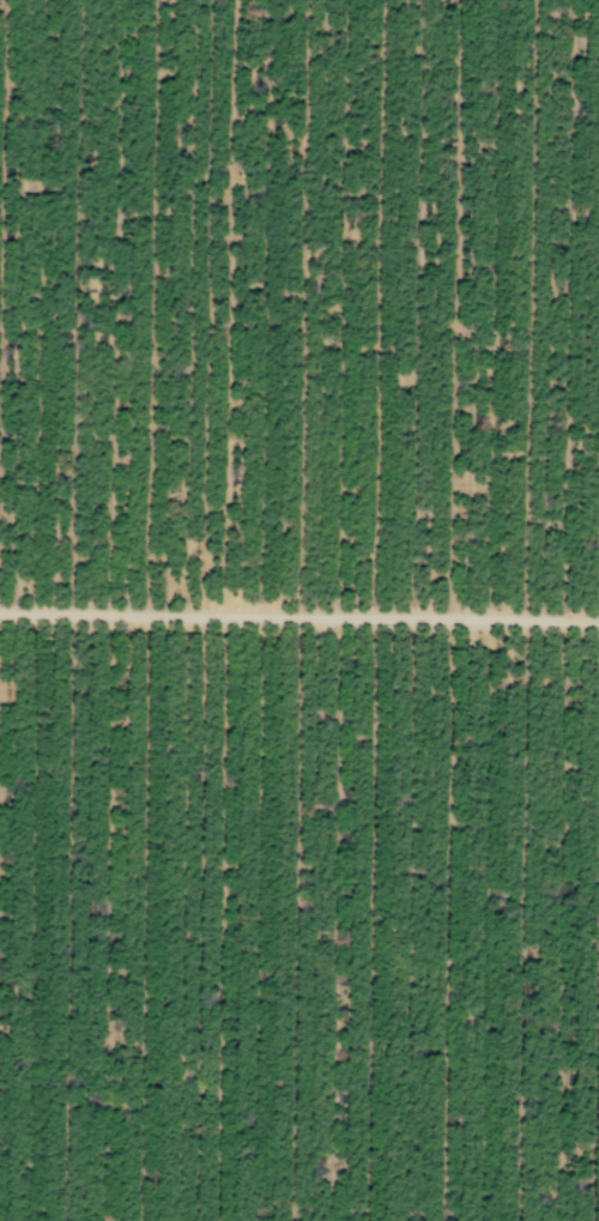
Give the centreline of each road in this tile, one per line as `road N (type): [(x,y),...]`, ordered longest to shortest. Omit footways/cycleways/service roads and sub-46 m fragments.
road 1 (track): [(0,612),(598,619)]

